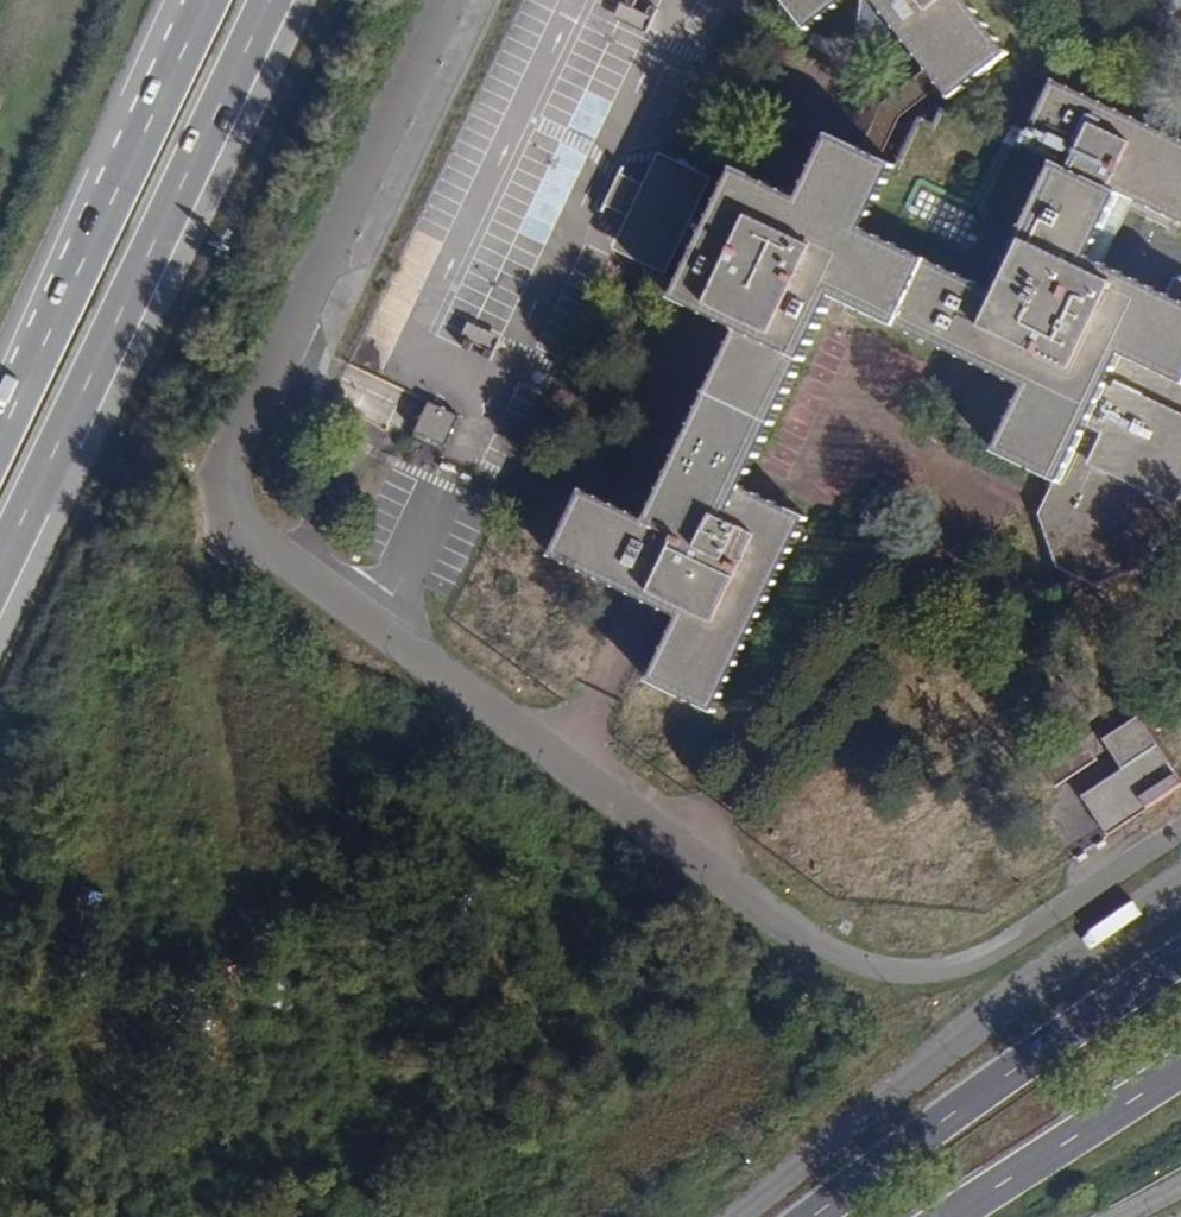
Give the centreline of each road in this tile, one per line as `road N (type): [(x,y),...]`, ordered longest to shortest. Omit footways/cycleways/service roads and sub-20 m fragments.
road 1 (residential): [(1180,834),(991,951),(930,971),(875,971),(825,949),(231,527),(218,489),(230,439),(440,0)]
road 2 (motorway): [(0,569),(271,0)]
road 3 (primary): [(1180,886),(744,1216)]
road 4 (motorway): [(202,0),(0,429)]
road 5 (primary): [(1180,962),(817,1216)]
road 6 (primary): [(951,1216),(1180,1070)]

